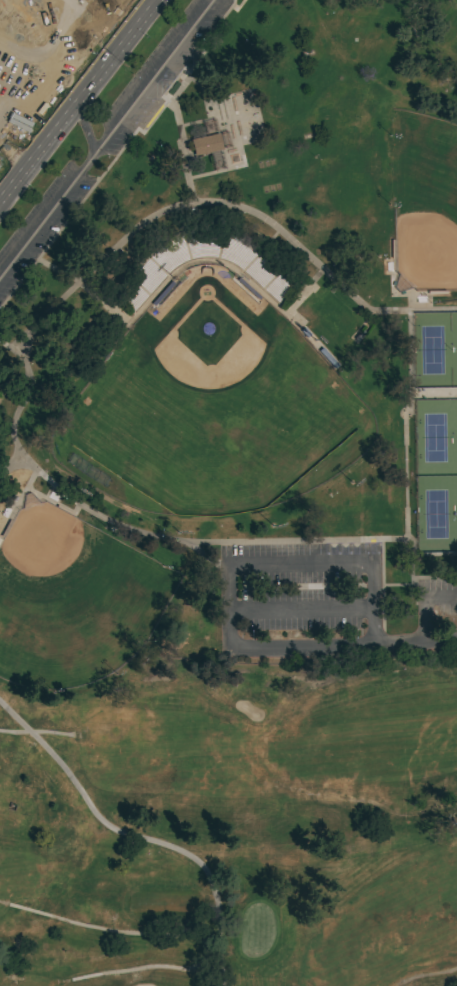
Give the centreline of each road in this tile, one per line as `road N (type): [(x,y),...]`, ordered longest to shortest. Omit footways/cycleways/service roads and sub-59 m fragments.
road 1 (primary): [(0,203),(160,0)]

